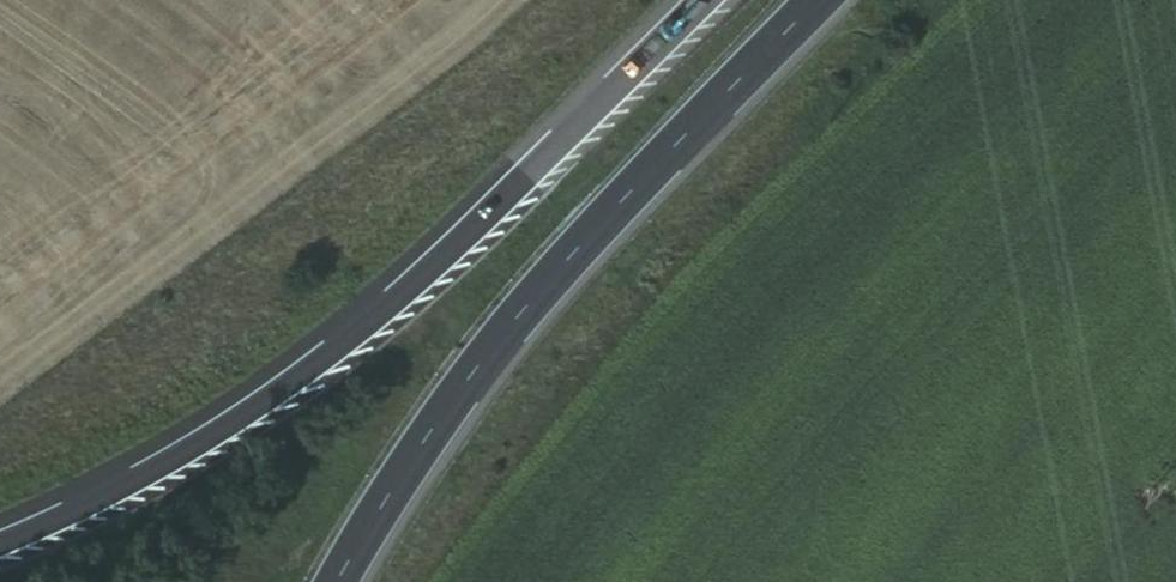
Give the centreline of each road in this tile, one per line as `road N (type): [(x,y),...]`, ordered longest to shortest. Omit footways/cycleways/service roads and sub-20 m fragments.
road 1 (motorway): [(703,0),(457,244),(306,371),(178,455),(0,544)]
road 2 (motorway): [(335,581),(482,359),(617,205),(818,0)]

